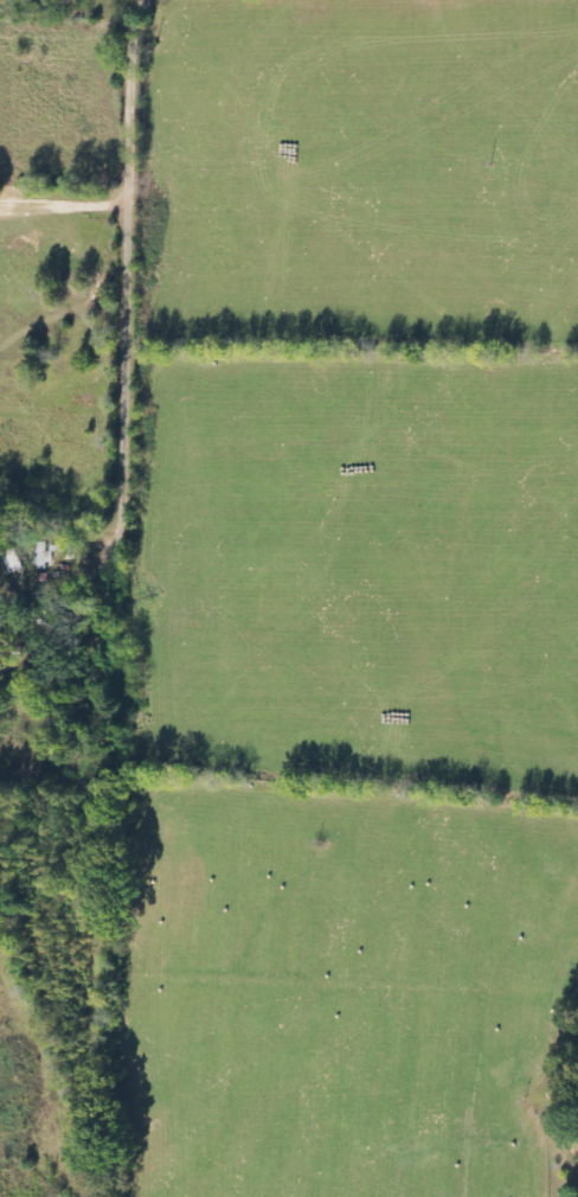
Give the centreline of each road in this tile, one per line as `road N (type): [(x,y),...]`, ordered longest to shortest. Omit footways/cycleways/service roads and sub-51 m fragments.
road 1 (residential): [(155,0),(143,46),(133,494)]

